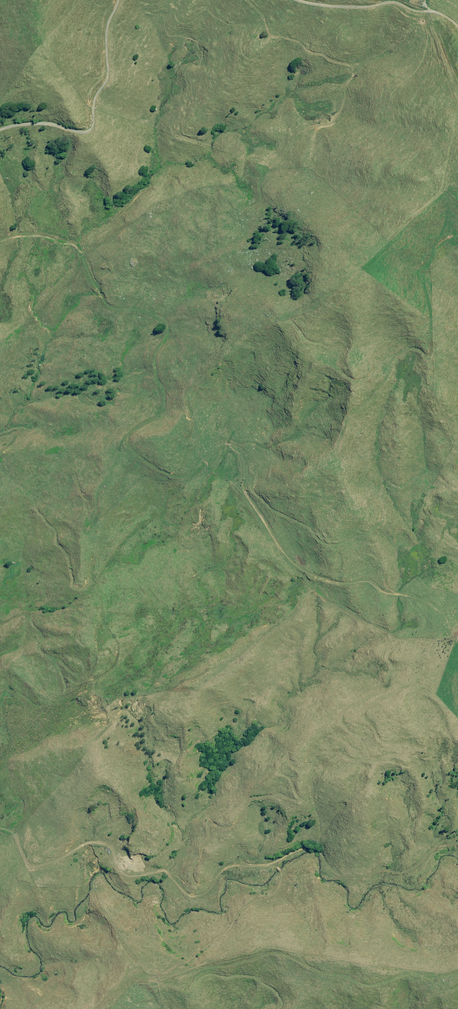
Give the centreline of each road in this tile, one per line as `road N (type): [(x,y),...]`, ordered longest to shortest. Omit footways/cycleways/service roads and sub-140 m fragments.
road 1 (track): [(0,243),(57,241),(157,351),(151,398),(130,424),(124,458),(160,475),(199,449),(218,453),(234,470),(270,547),(294,572),(380,609),(429,605),(457,570)]
road 2 (track): [(457,968),(361,995),(251,970),(145,987),(151,971),(237,920),(260,894),(262,865)]
road 3 (track): [(0,848),(51,870),(86,866),(189,891),(262,865)]
road 4 (track): [(111,0),(102,78),(81,124),(0,132)]
road 5 (track): [(457,844),(372,876),(262,865)]
road 6 (track): [(425,6),(304,0)]

